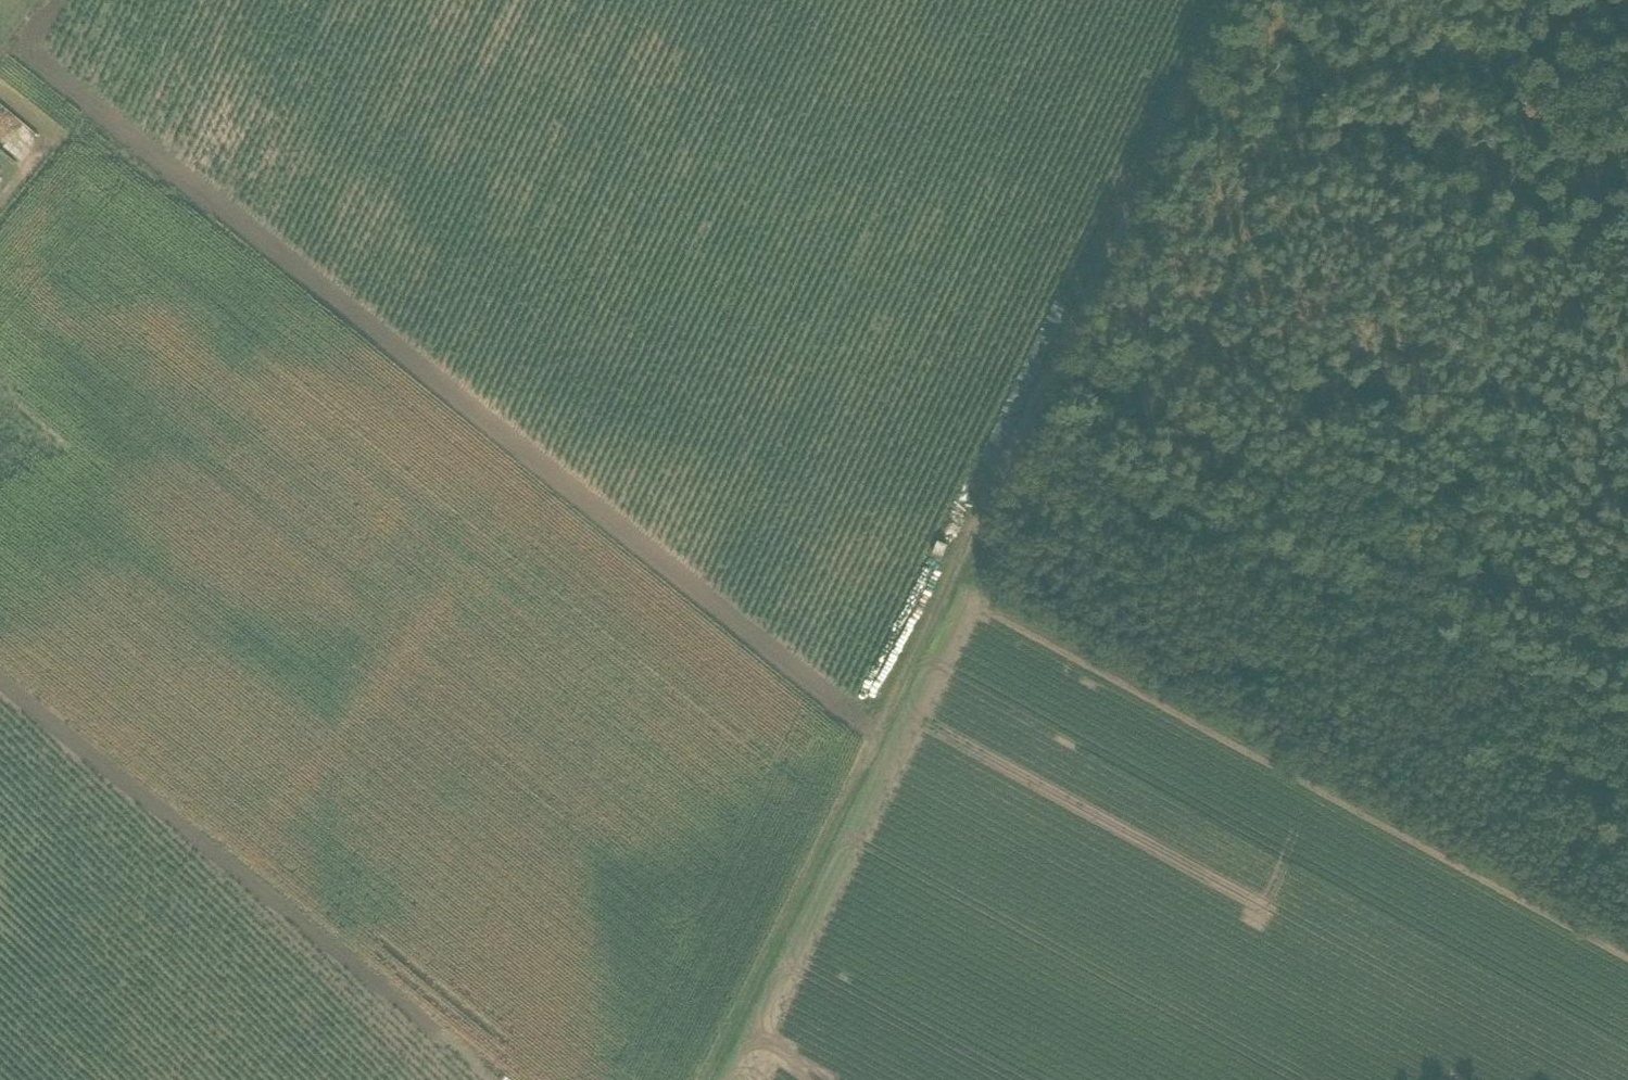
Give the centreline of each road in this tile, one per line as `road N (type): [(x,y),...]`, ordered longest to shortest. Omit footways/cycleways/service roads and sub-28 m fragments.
road 1 (track): [(703,1079),(1235,0)]

